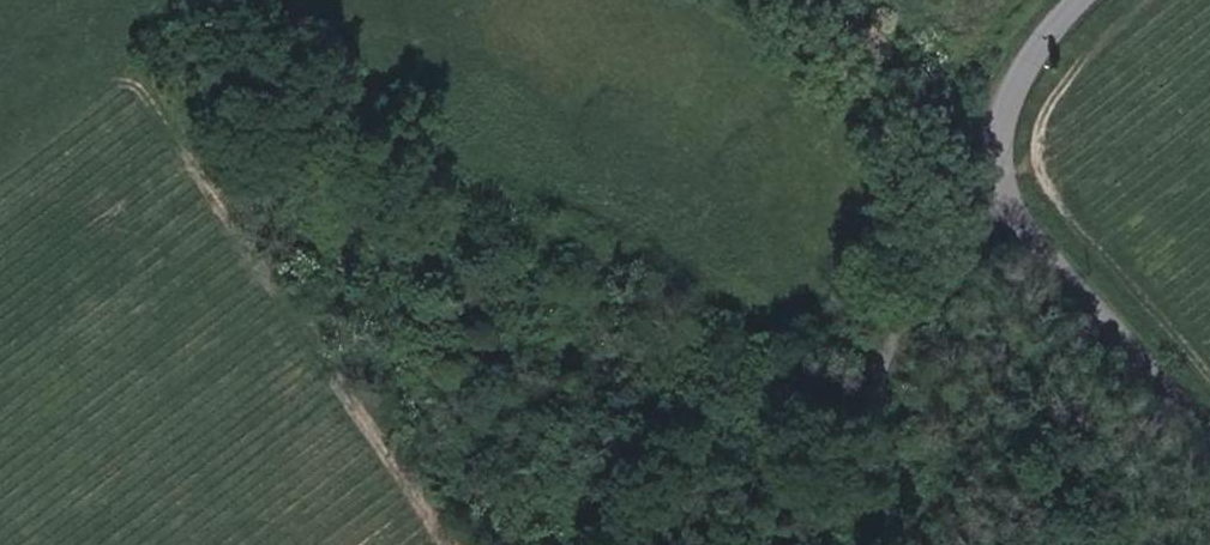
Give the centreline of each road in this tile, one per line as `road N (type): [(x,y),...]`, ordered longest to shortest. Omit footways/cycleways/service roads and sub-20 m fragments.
road 1 (unclassified): [(920,544),(898,390),(902,279),(1004,141)]
road 2 (unclassified): [(1004,141),(1039,260),(1209,453)]
road 3 (unclassified): [(1086,0),(1012,84),(1004,141)]

